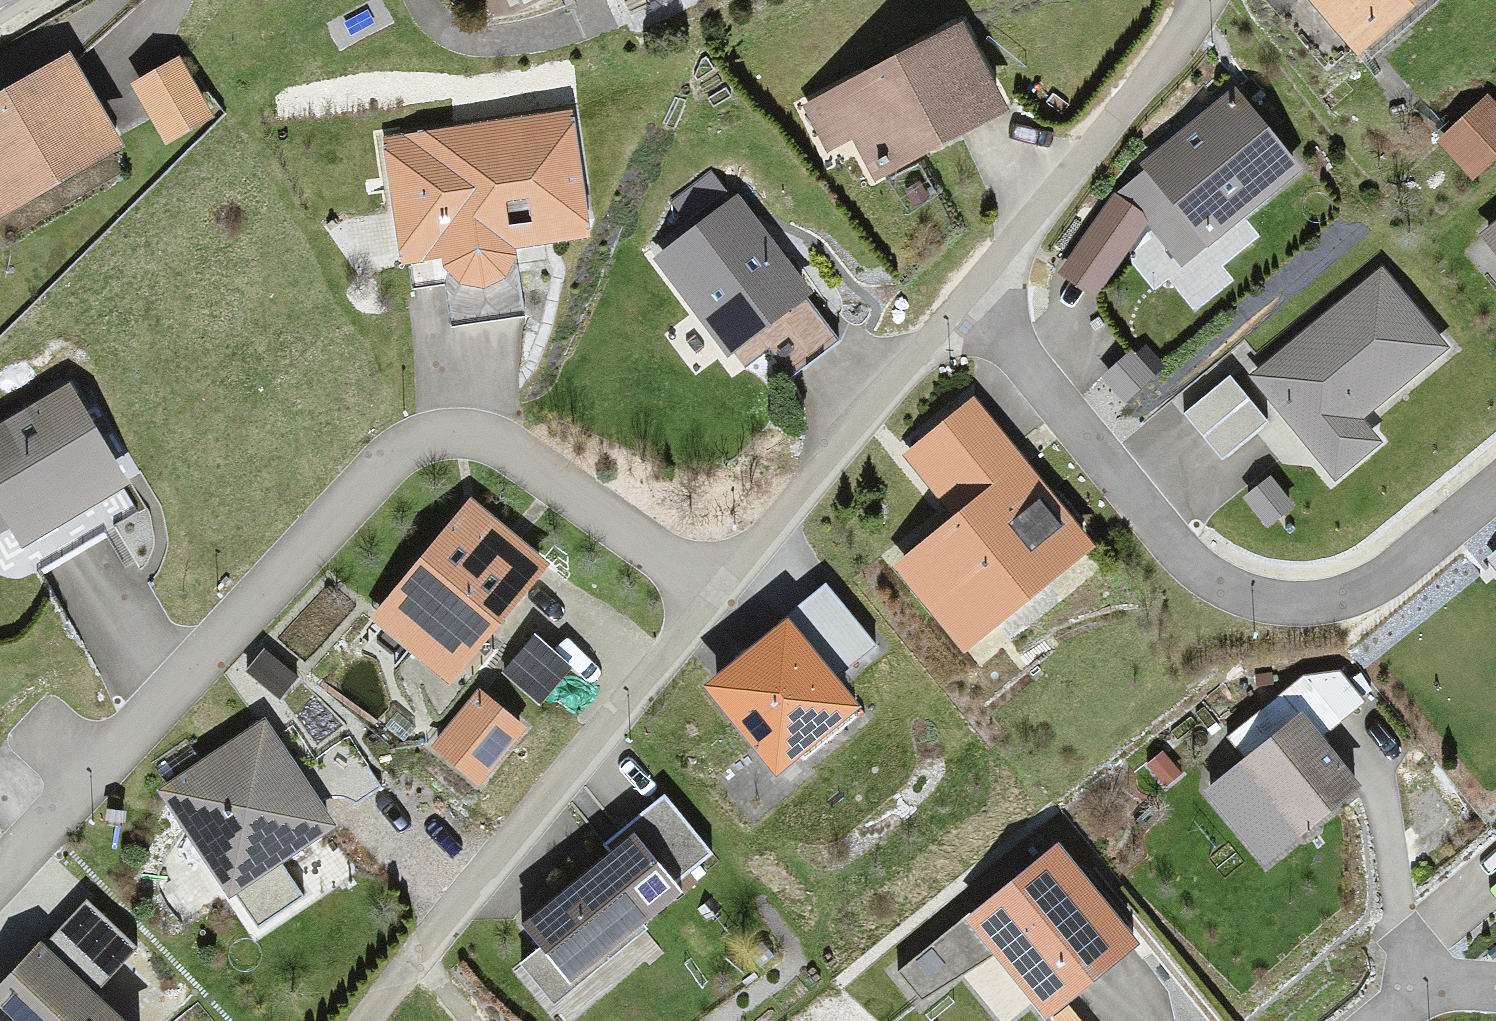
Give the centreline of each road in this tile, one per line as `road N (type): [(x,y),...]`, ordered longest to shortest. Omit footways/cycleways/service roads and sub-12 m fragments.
road 1 (residential): [(714,599),(514,450),(452,434),(421,440),(392,459),(0,882)]
road 2 (residential): [(979,293),(1181,554),(1242,596),(1279,606),(1349,596),(1495,494)]
road 3 (residential): [(362,1020),(714,599)]
road 4 (residential): [(714,599),(979,293)]
road 5 (residential): [(979,293),(1205,0)]

